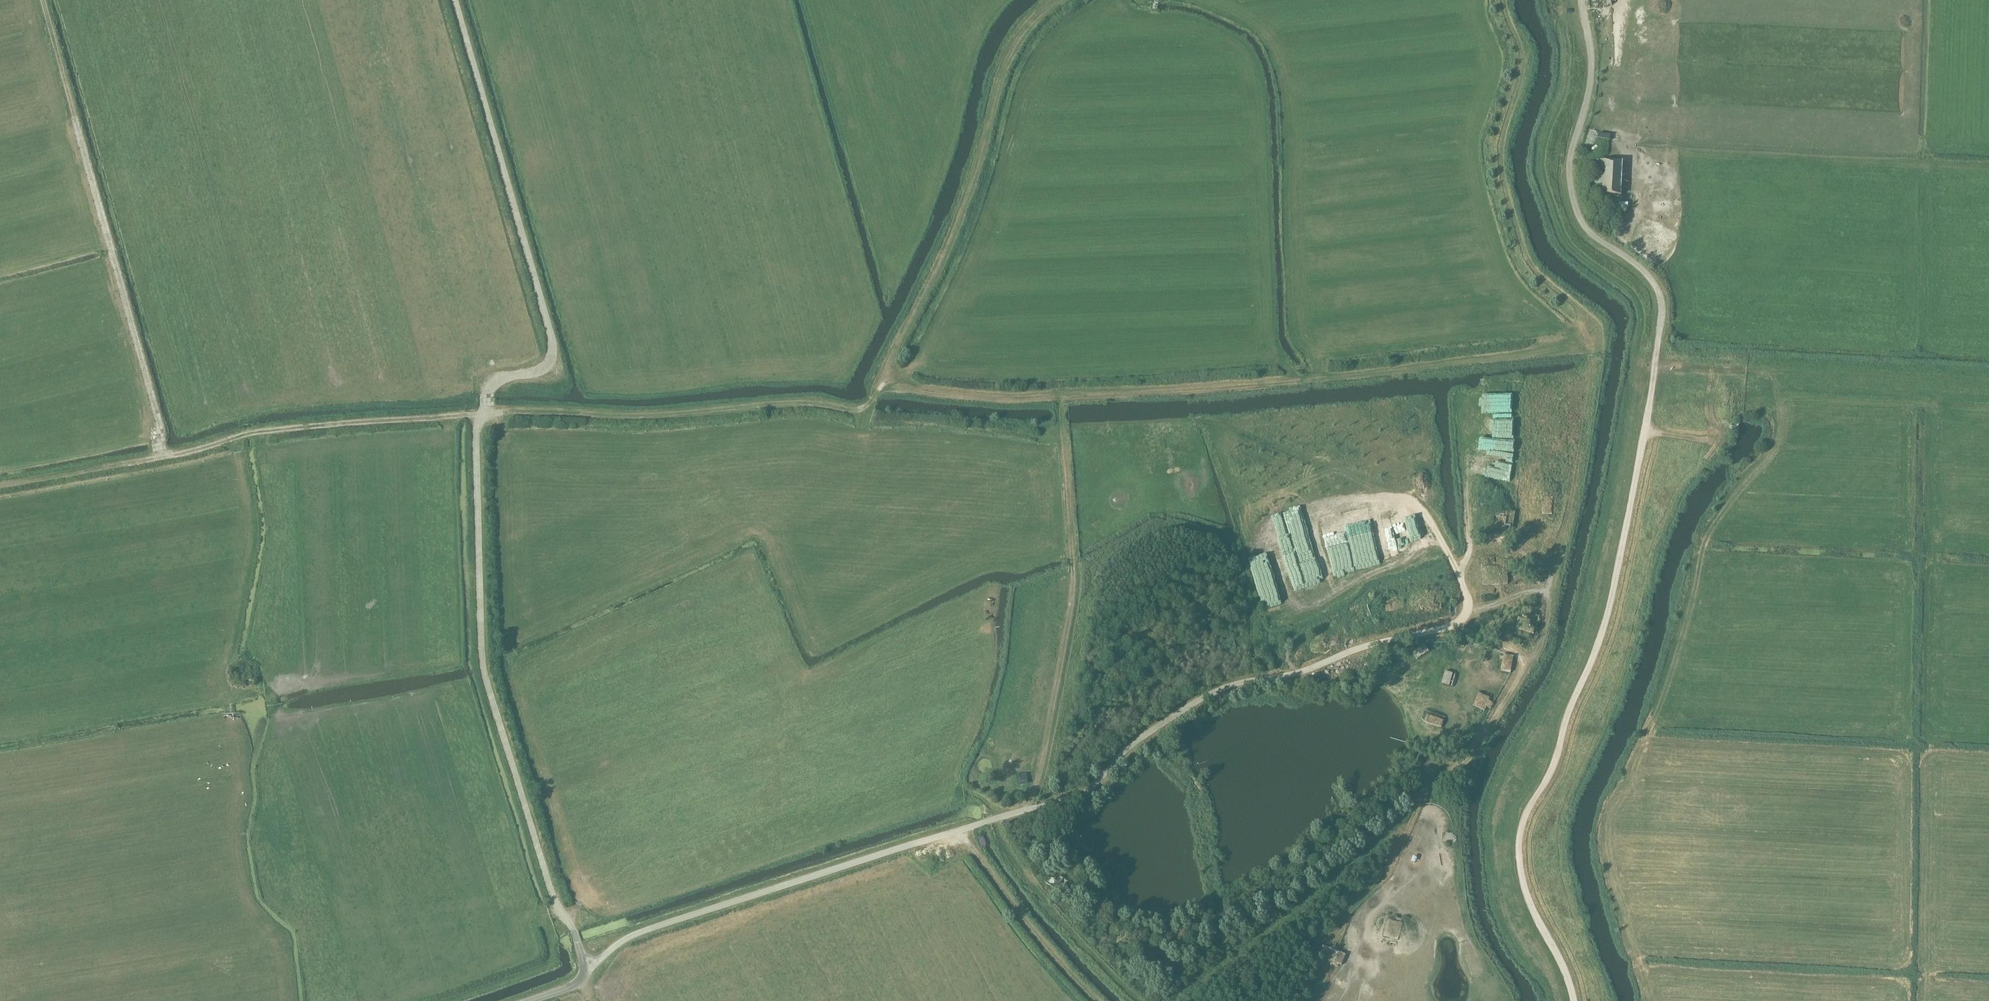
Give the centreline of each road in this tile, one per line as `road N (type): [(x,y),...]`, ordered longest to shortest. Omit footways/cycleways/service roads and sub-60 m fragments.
road 1 (track): [(1027,810),(1041,779),(1077,584),(1063,397),(984,399),(882,381),(866,412),(812,401),(649,411),(495,407),(475,433),(487,666),(587,971)]
road 2 (track): [(1525,666),(1548,615),(1548,600),(1538,592),(1301,673),(1228,688),(1147,733),(1084,793),(626,938),(575,984),(532,1000)]
road 3 (track): [(1063,397),(1327,377),(1587,341),(1591,322),(1528,259),(1498,162),(1520,71),(1504,0)]
road 4 (track): [(1458,622),(1520,655),(1525,666),(1480,742),(1428,790),(1413,821),(1184,990)]
road 5 (track): [(0,486),(163,458),(257,430),(401,415),(480,417)]
road 6 (track): [(163,458),(43,0)]
road 7 (track): [(453,0),(554,349),(548,366),(491,382),(488,412)]
road 8 (track): [(1058,0),(1013,47),(963,212),(882,381)]
road 9 (track): [(1988,384),(1655,364)]
road 10 (track): [(1144,1000),(1063,923),(1009,853),(989,807),(953,791)]
road 11 (track): [(1097,1000),(1063,969),(963,830)]
road 12 (track): [(1216,908),(1202,807),(1147,733)]
road 13 (track): [(1413,821),(1382,890),(1351,925)]

